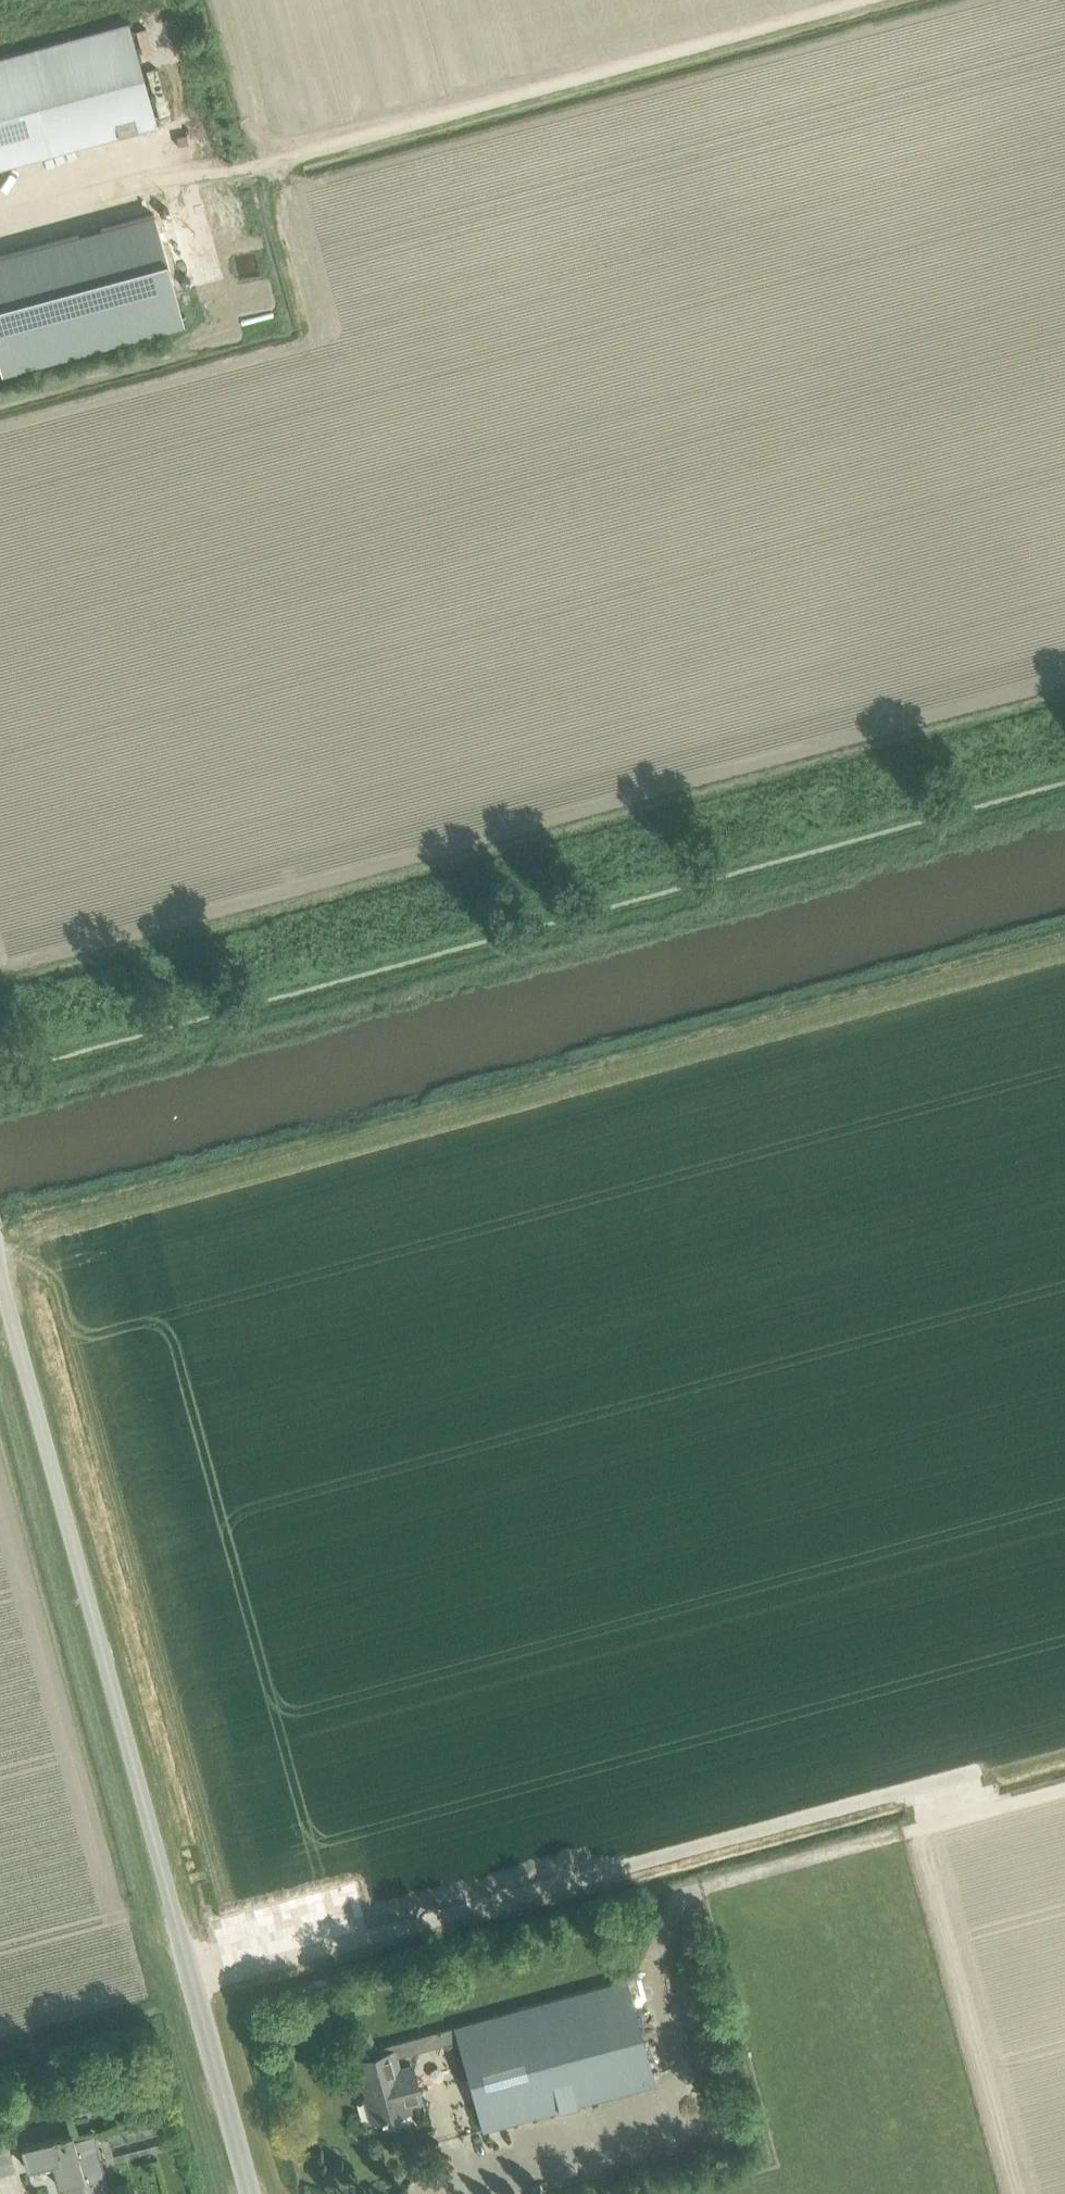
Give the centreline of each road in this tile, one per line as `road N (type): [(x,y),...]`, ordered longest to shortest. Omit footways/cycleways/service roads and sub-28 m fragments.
road 1 (unclassified): [(247,2193),(0,1294)]

